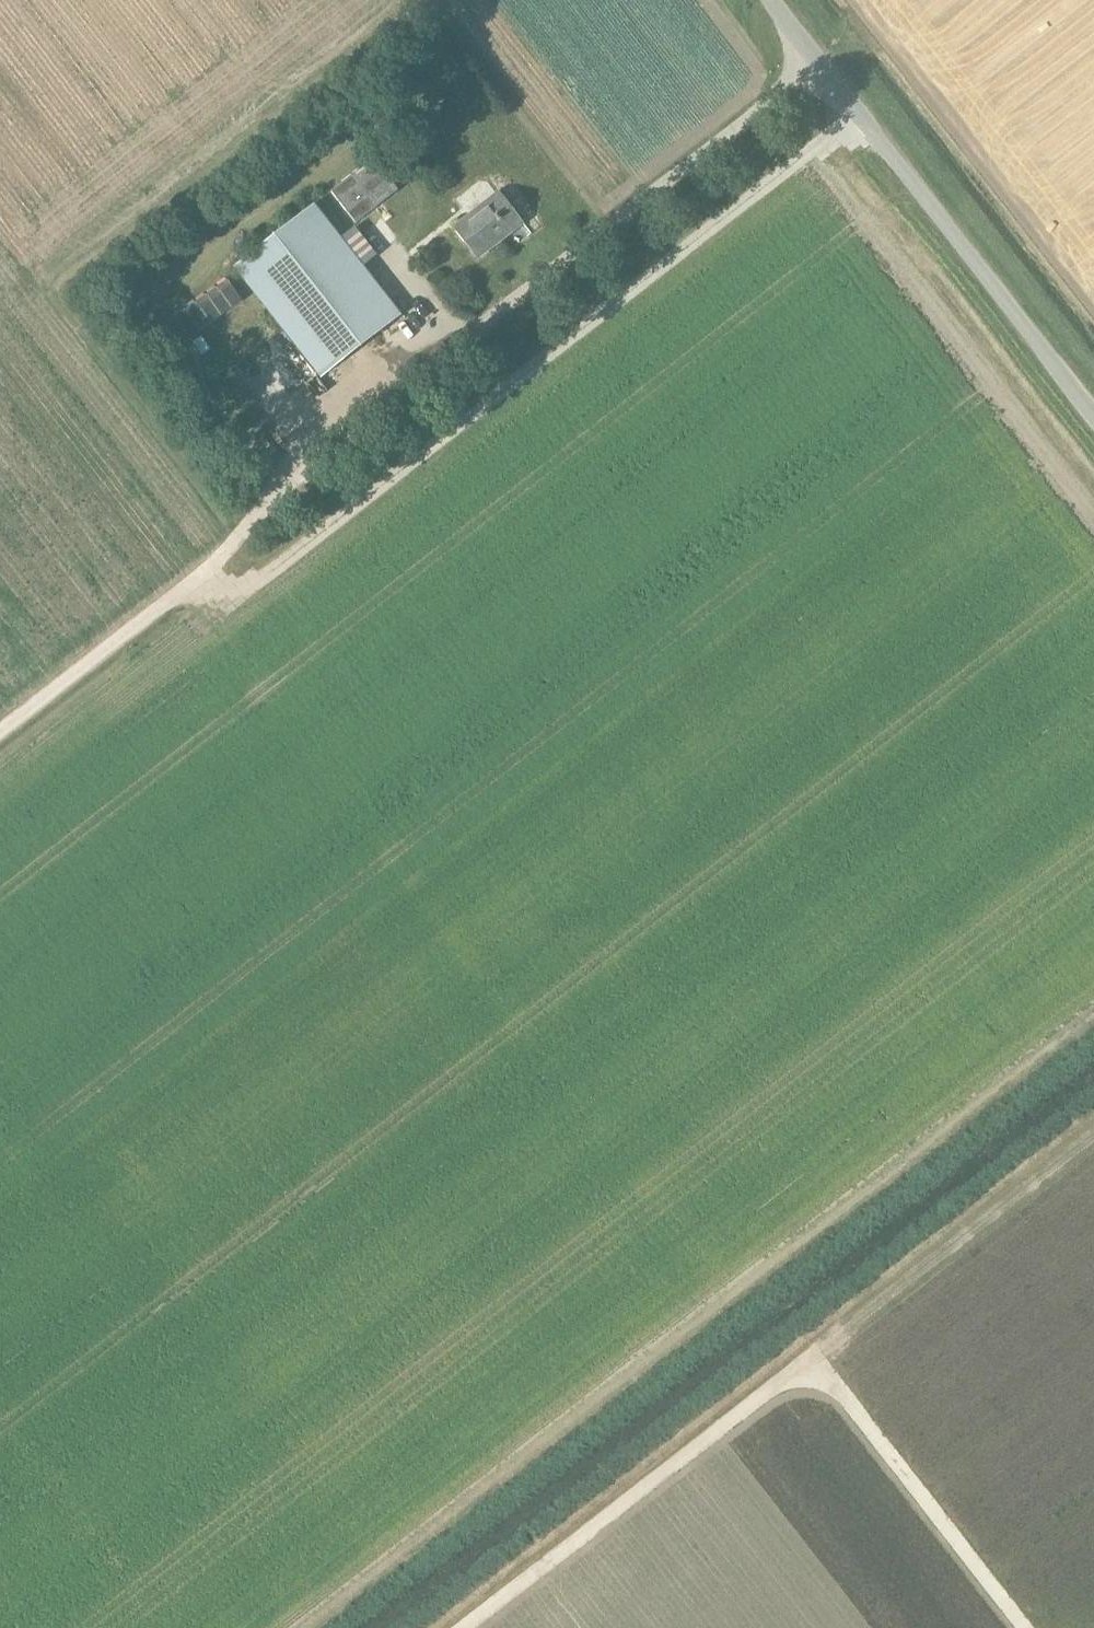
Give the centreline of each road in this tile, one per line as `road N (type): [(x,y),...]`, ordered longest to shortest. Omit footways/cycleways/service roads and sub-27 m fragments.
road 1 (unclassified): [(1093,418),(771,0)]

